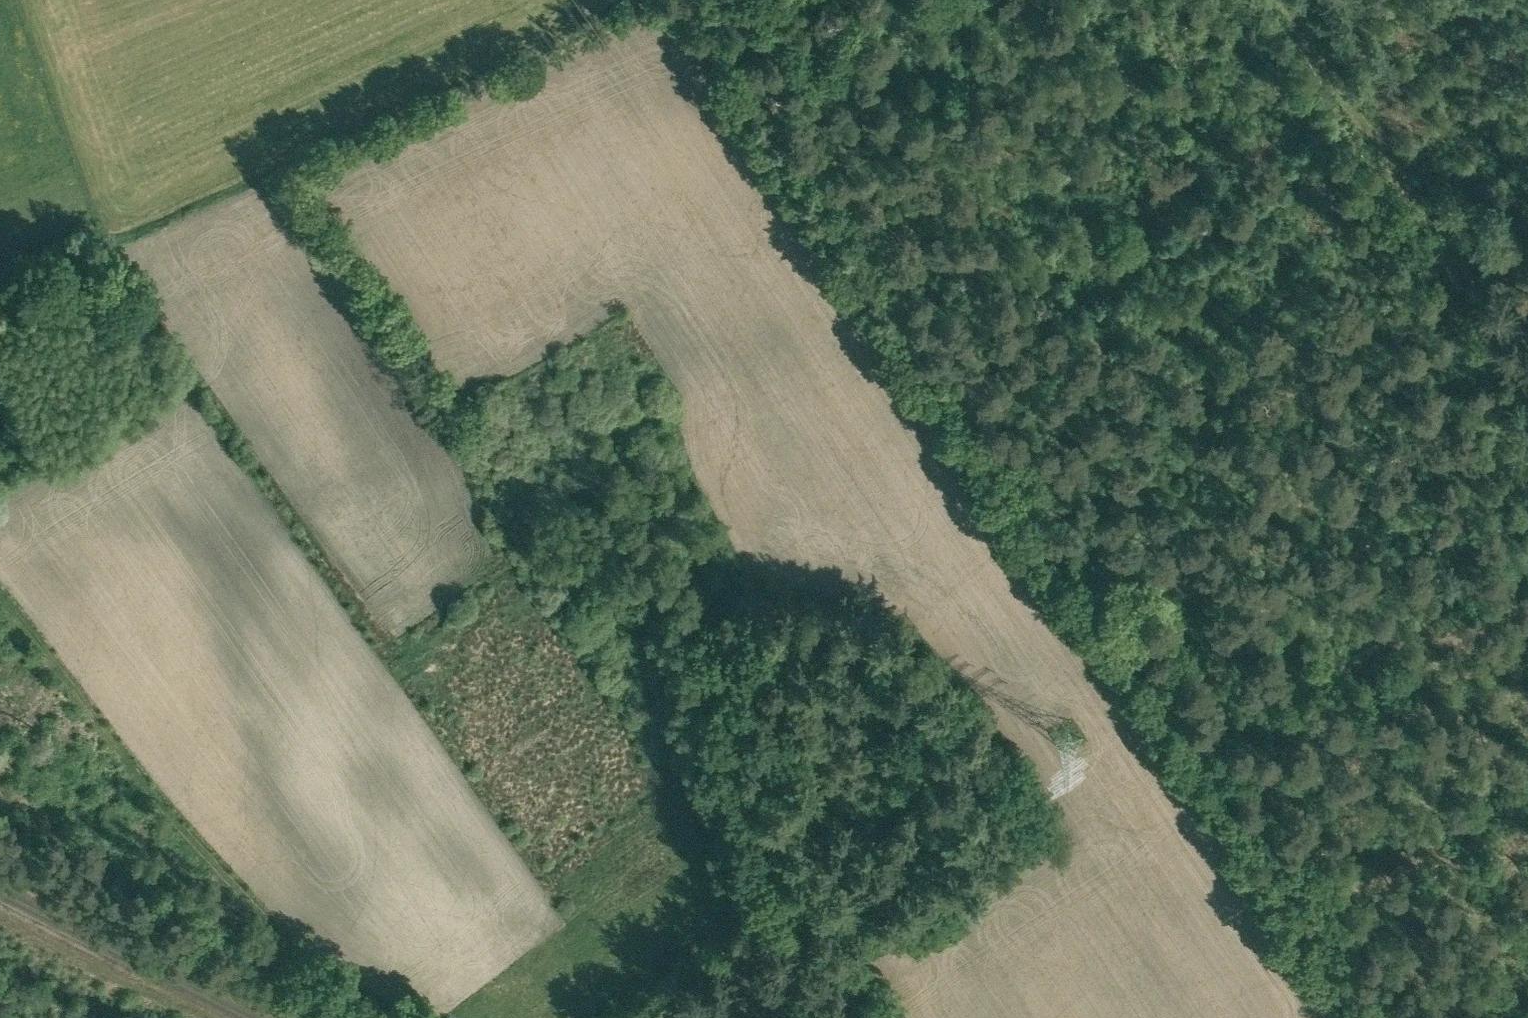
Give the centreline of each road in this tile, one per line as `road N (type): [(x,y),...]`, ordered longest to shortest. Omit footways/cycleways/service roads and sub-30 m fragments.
road 1 (track): [(1275,0),(1527,383)]

